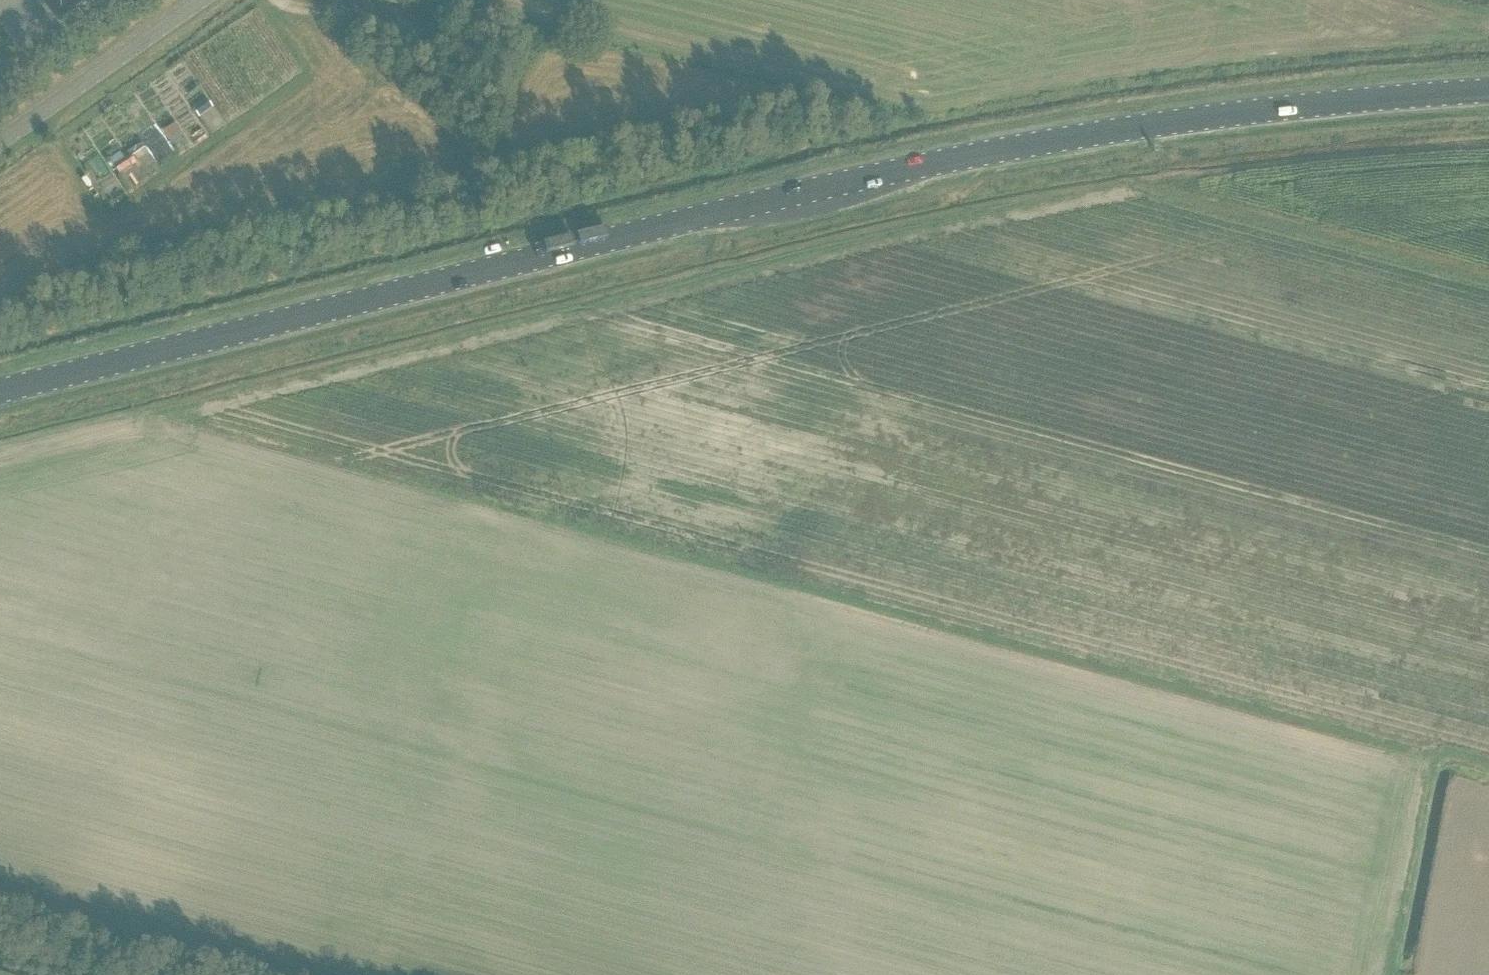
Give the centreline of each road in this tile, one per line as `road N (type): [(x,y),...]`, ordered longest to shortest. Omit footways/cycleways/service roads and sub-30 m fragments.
road 1 (secondary): [(0,391),(976,154),(1255,111),(1488,91)]
road 2 (tertiary): [(0,143),(201,0)]
road 3 (track): [(280,0),(428,32)]

